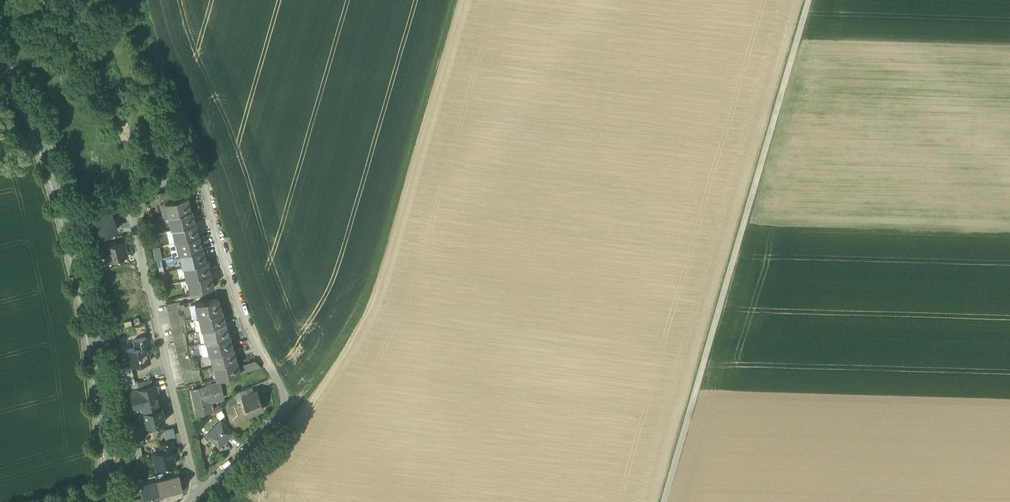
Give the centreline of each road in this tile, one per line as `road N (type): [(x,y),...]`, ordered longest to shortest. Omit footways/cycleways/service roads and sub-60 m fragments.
road 1 (residential): [(293,405),(244,317),(206,192),(190,178),(151,185),(135,205),(134,223),(196,493)]
road 2 (track): [(808,0),(664,501)]
road 3 (tertiary): [(0,50),(65,193),(97,353),(111,501)]
road 4 (track): [(454,0),(368,304),(293,405)]
road 5 (residential): [(196,493),(293,405)]

